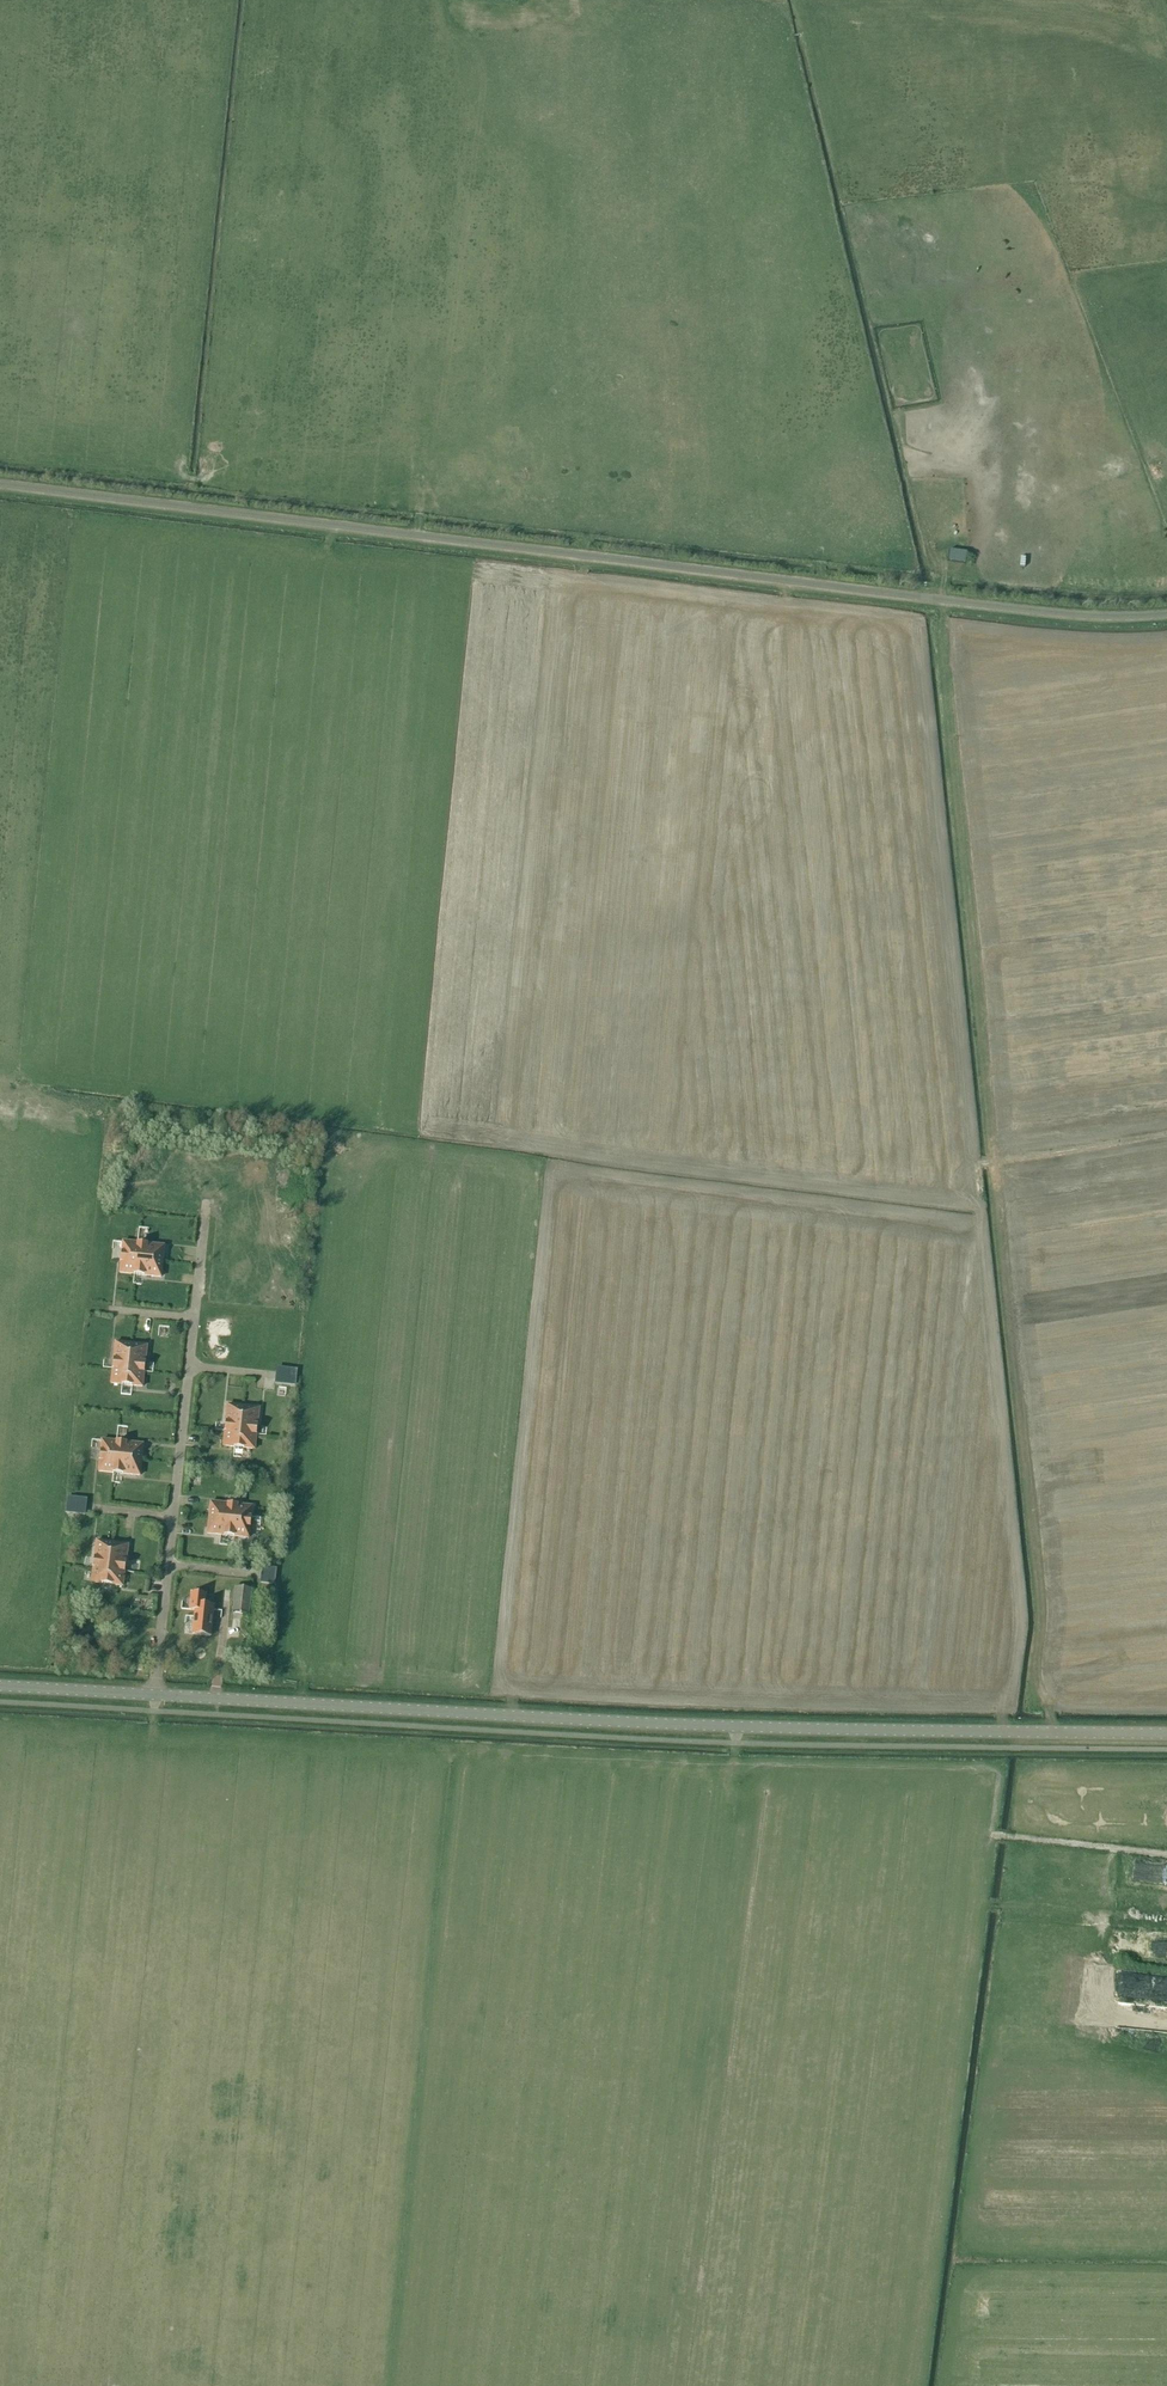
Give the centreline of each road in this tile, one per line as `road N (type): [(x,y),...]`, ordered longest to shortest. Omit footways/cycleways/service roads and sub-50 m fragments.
road 1 (unclassified): [(1166,608),(1091,610),(915,591),(0,477)]
road 2 (tertiary): [(1166,1734),(715,1726),(0,1685)]

